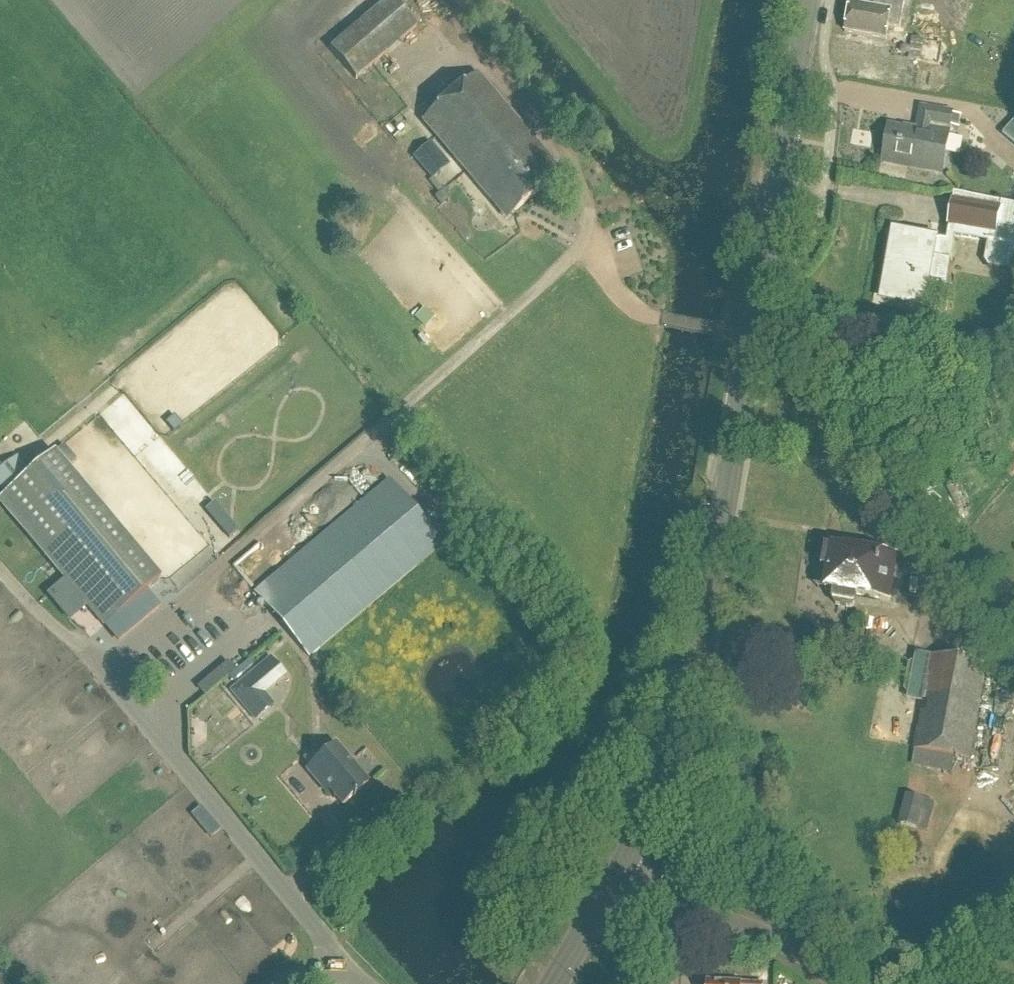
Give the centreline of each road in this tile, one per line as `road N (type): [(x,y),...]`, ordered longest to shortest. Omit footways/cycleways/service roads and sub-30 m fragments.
road 1 (tertiary): [(614,886),(678,737),(720,540),(809,0)]
road 2 (unclassified): [(837,983),(771,938),(678,910)]
road 3 (track): [(103,670),(0,572)]

